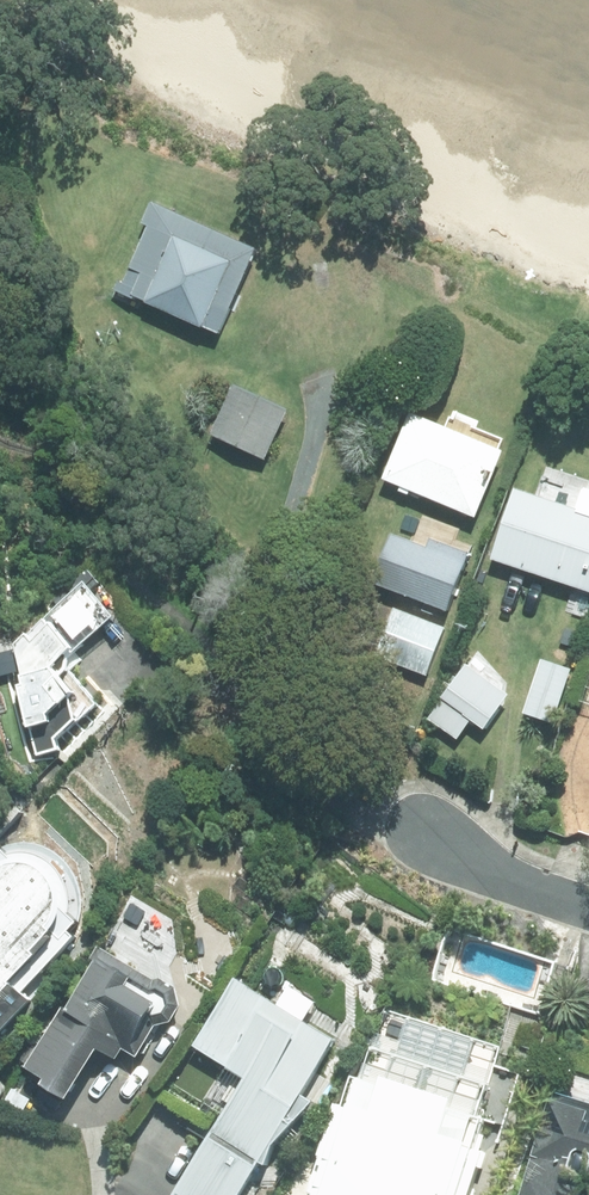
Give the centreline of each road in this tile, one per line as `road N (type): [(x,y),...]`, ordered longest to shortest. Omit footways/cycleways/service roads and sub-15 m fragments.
road 1 (residential): [(423,831),(517,884),(588,909)]

